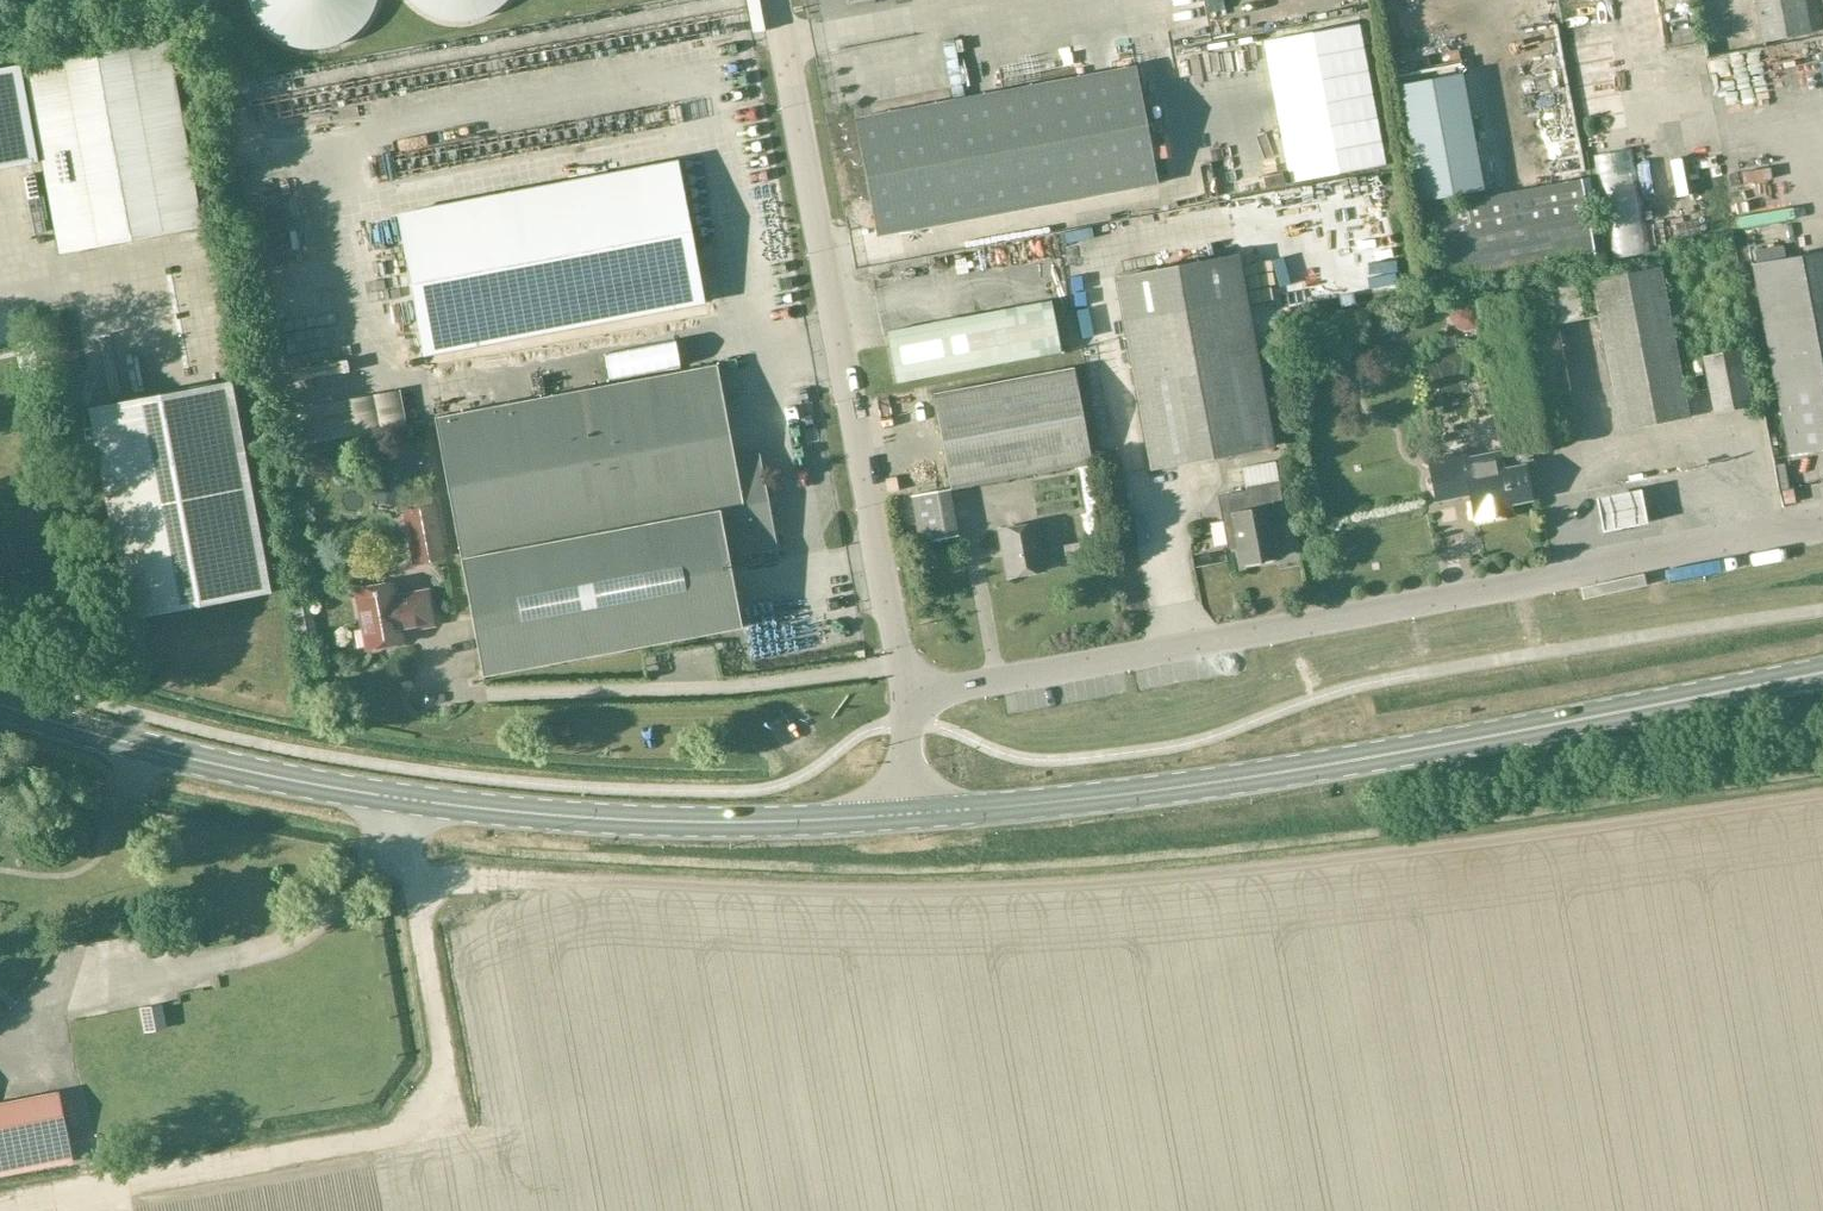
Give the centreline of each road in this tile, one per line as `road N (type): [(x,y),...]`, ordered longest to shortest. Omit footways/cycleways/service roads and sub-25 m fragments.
road 1 (unclassified): [(1822,524),(906,696)]
road 2 (secondary): [(907,815),(1254,778),(1822,673)]
road 3 (secondary): [(874,817),(680,822),(435,804),(179,757),(0,705)]
road 4 (track): [(0,1207),(451,1124),(411,872)]
road 5 (unclassified): [(906,696),(774,0)]
road 6 (track): [(571,883),(411,872),(379,847)]

